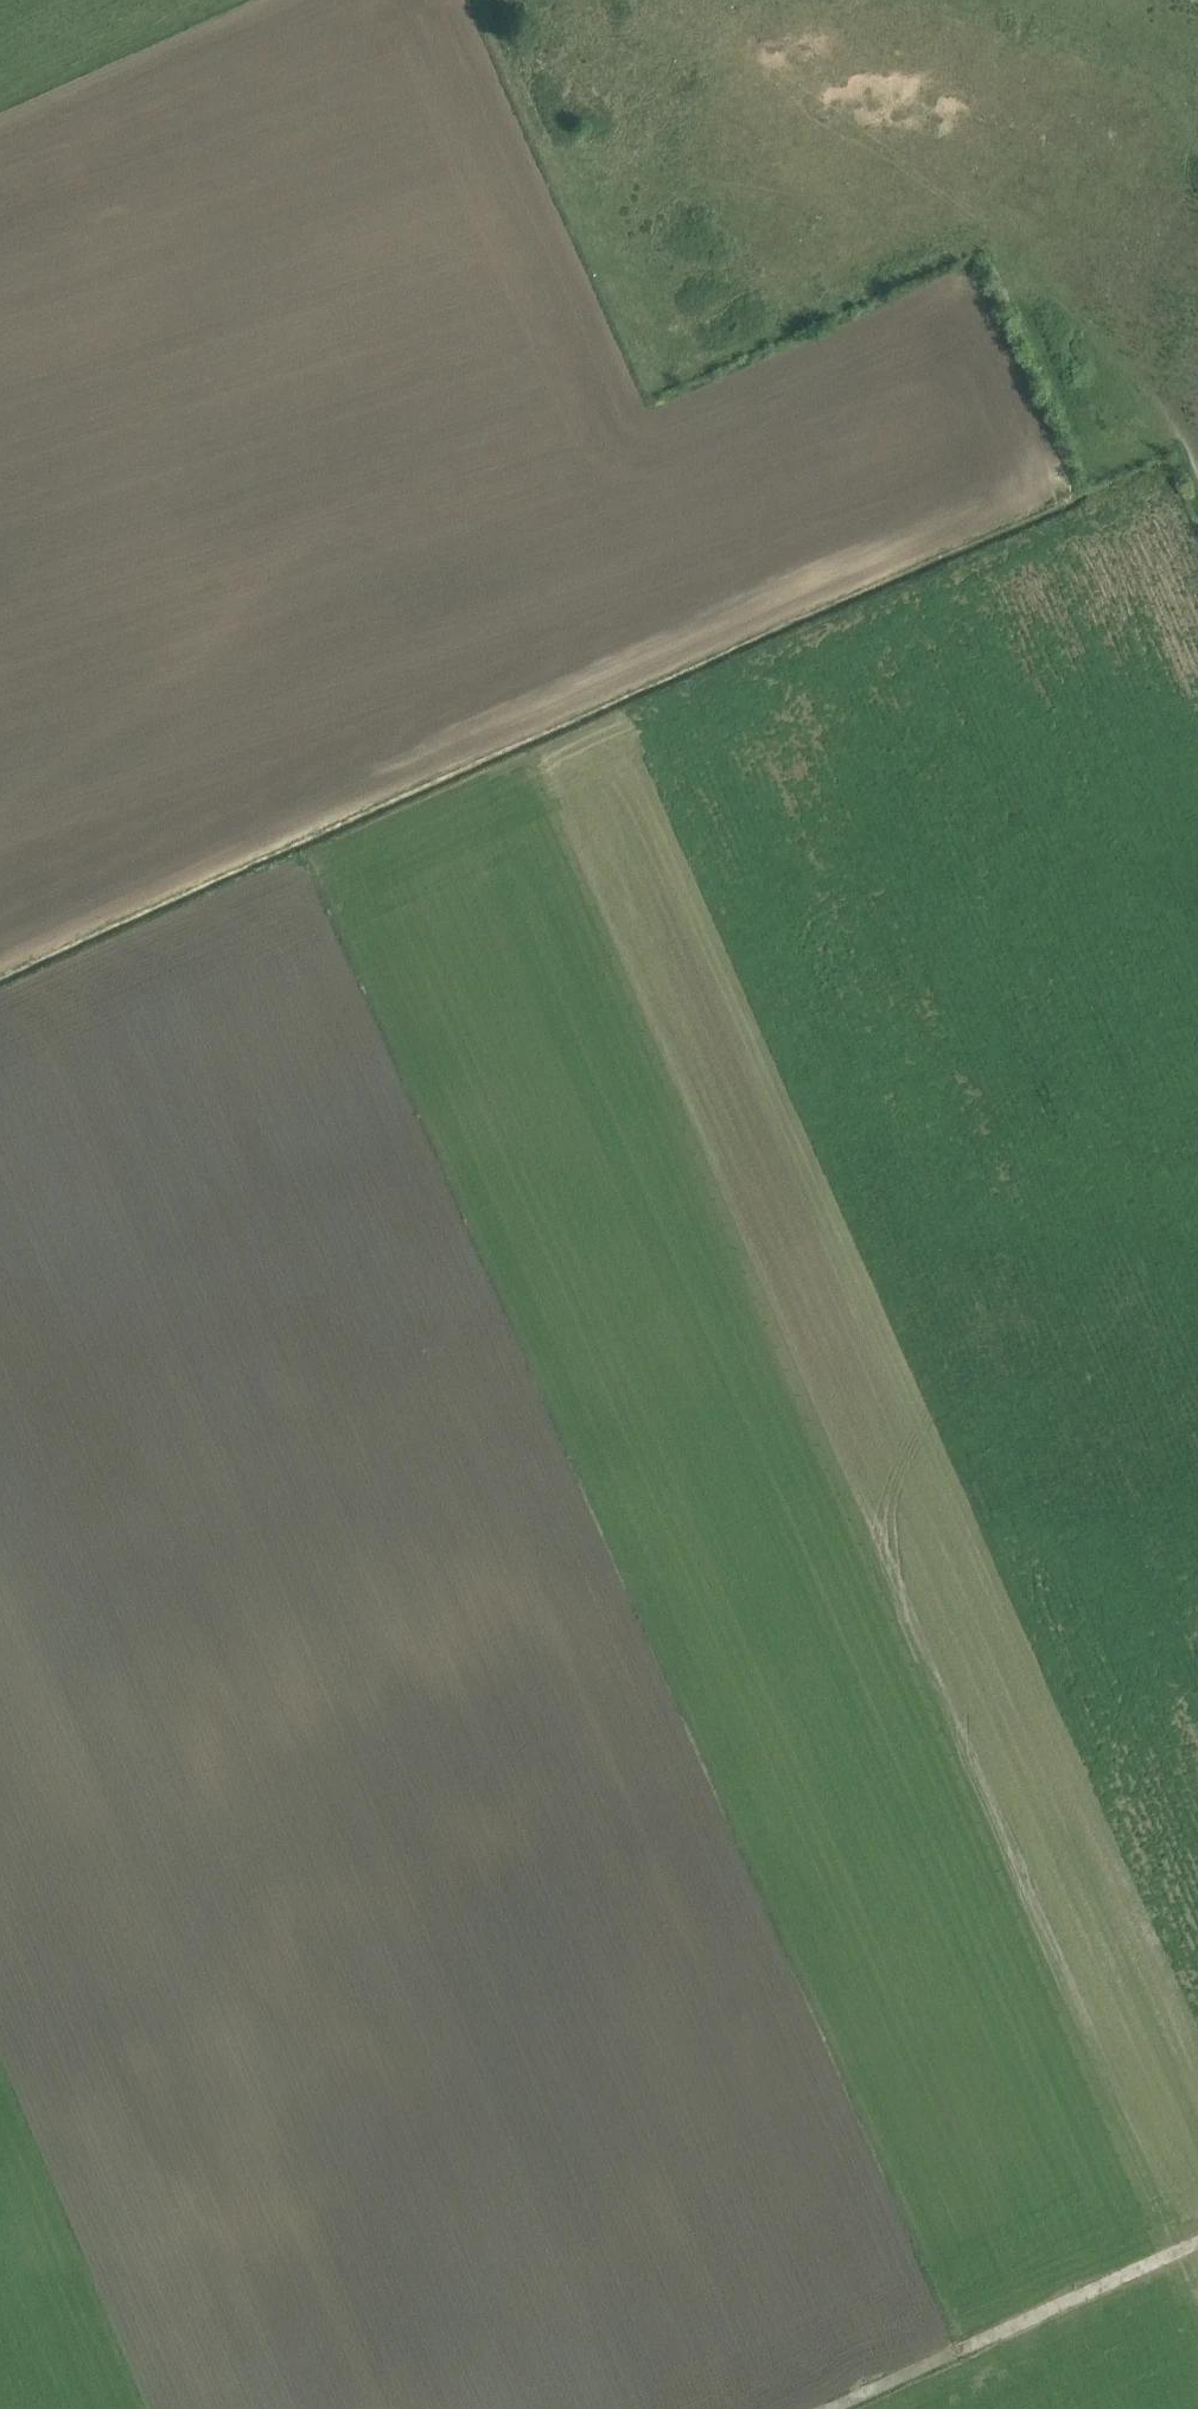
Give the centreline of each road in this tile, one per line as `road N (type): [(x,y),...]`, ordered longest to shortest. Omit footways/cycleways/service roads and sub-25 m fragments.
road 1 (track): [(1197,2241),(829,2408)]

